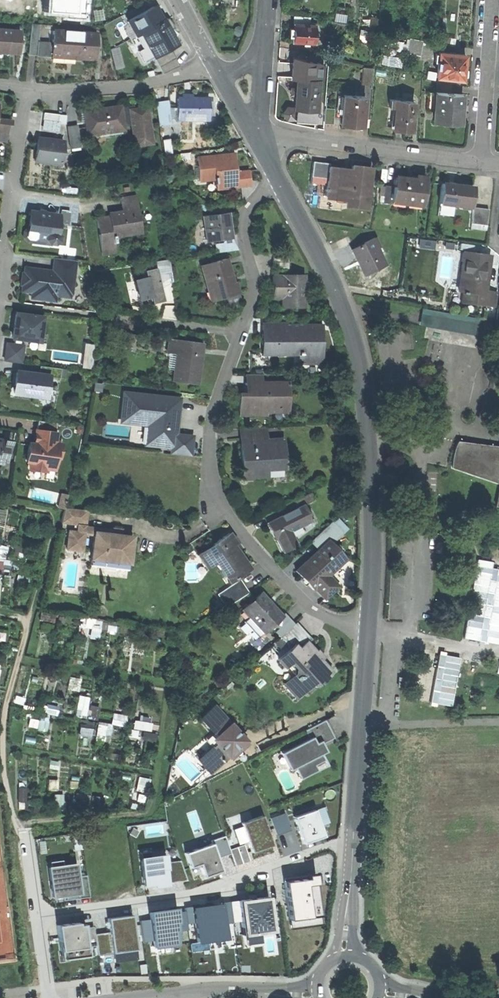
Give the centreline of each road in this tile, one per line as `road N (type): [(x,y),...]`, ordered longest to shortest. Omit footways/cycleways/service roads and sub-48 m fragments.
road 1 (residential): [(279,179),(252,198),(244,220),(254,288),(214,414),(214,490),(295,590),(333,614),(369,618)]
road 2 (residential): [(279,179),(324,259),(366,391),(369,618)]
road 3 (residential): [(369,618),(346,956)]
road 4 (residential): [(246,124),(476,156)]
road 5 (residential): [(259,880),(36,910)]
road 6 (residential): [(318,991),(118,997)]
road 7 (residential): [(26,87),(0,283)]
road 8 (residential): [(26,87),(107,89),(215,61)]
road 9 (residential): [(489,0),(476,156)]

